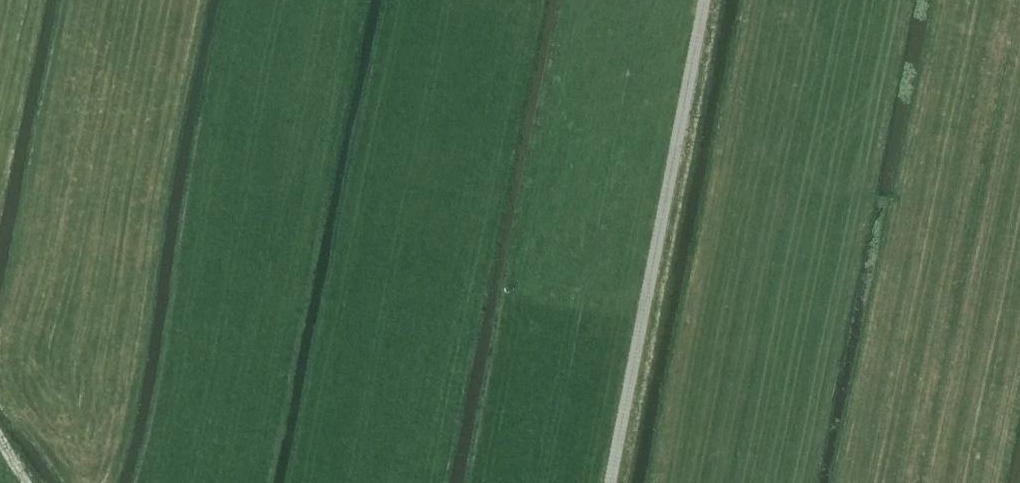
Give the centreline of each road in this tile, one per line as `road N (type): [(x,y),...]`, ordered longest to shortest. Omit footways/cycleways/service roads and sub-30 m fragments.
road 1 (track): [(608,482),(706,0)]

